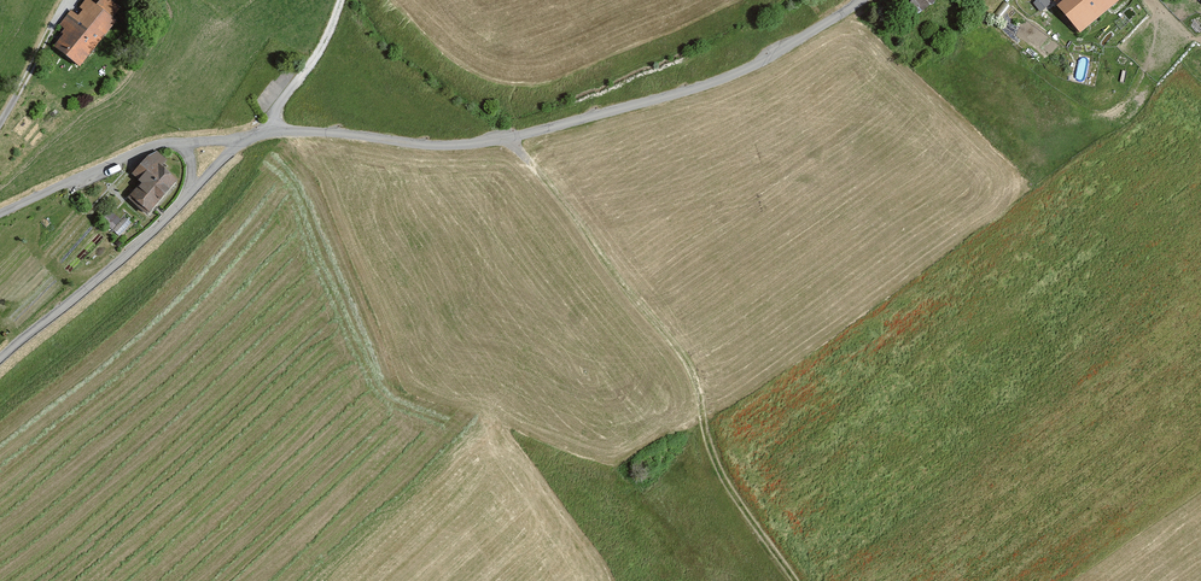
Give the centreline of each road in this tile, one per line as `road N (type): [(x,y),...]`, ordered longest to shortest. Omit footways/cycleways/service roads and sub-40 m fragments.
road 1 (unclassified): [(188,197),(247,139),(267,134),(464,145),(697,88),(765,60),(859,0)]
road 2 (track): [(507,138),(684,356),(716,467),(793,580)]
road 3 (unclassified): [(0,360),(188,197)]

